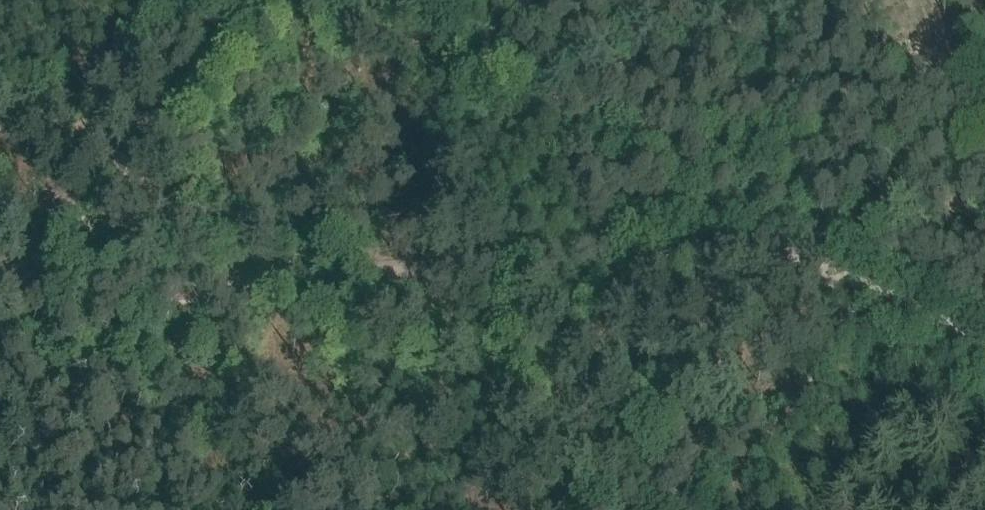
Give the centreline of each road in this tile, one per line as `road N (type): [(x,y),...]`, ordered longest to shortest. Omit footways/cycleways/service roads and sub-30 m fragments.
road 1 (track): [(863,305),(771,261),(22,288)]
road 2 (track): [(0,301),(22,288),(46,236),(266,0)]
road 3 (track): [(863,305),(984,362)]

